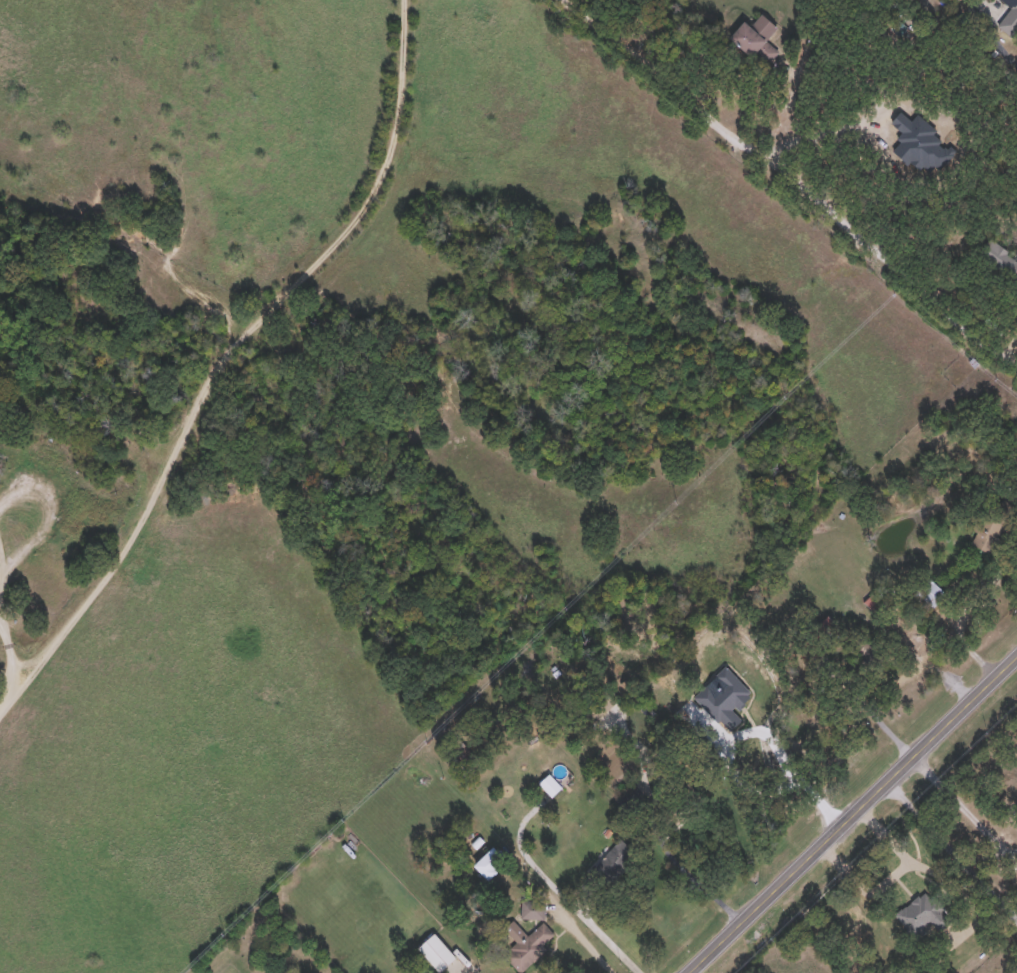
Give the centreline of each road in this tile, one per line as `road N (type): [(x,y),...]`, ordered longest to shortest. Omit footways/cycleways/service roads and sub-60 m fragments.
road 1 (residential): [(564,0),(952,323),(1016,363)]
road 2 (secondary): [(693,972),(1016,664)]
road 3 (residential): [(0,708),(112,570),(240,342)]
road 4 (residential): [(240,342),(347,229),(376,186),(394,118),(404,0)]
road 5 (residential): [(240,342),(213,243),(109,180)]
road 6 (residential): [(889,784),(1016,916)]
road 7 (residential): [(213,243),(222,113)]

